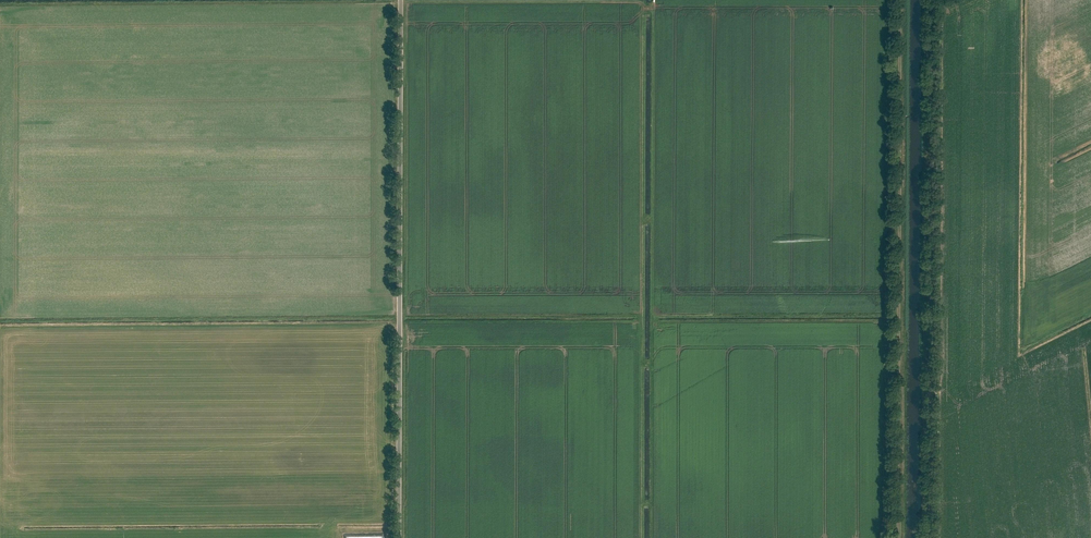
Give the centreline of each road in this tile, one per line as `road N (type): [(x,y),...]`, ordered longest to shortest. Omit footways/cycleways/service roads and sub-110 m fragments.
road 1 (track): [(933,0),(931,537)]
road 2 (unclassified): [(399,537),(401,0)]

